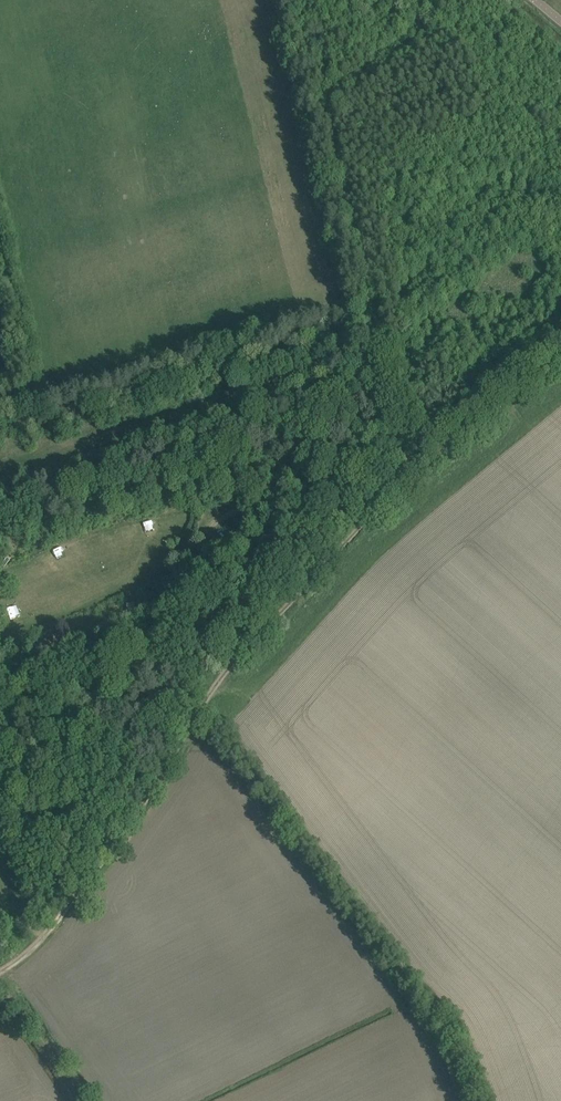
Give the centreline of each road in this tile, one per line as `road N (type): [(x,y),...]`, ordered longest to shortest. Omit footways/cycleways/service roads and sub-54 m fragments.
road 1 (track): [(560,357),(415,469),(286,599),(206,699),(69,901),(0,969)]

